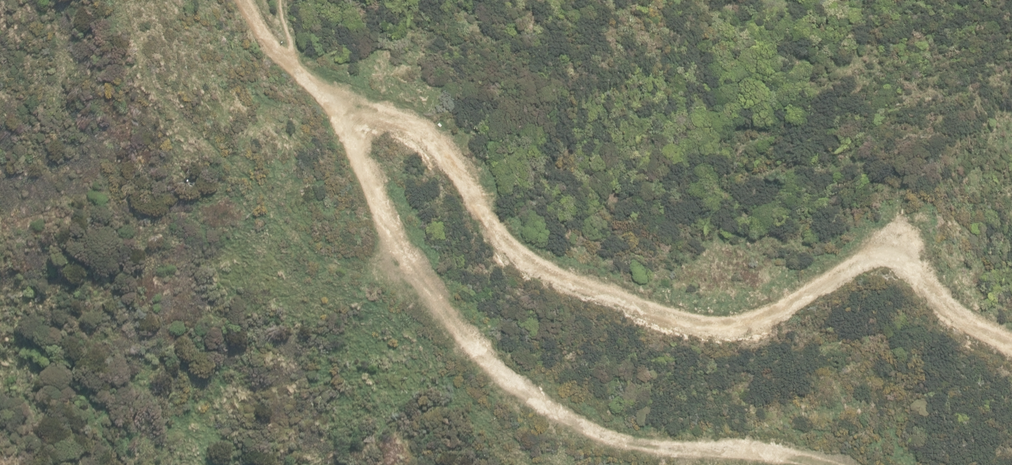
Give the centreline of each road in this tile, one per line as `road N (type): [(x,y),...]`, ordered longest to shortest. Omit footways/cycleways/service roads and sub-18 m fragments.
road 1 (track): [(297,72),(429,134),(502,270),(609,323),(710,349),(867,275),(1011,364)]
road 2 (track): [(297,72),(346,120),(370,195),(443,348),(541,427),(617,455),(749,464)]

